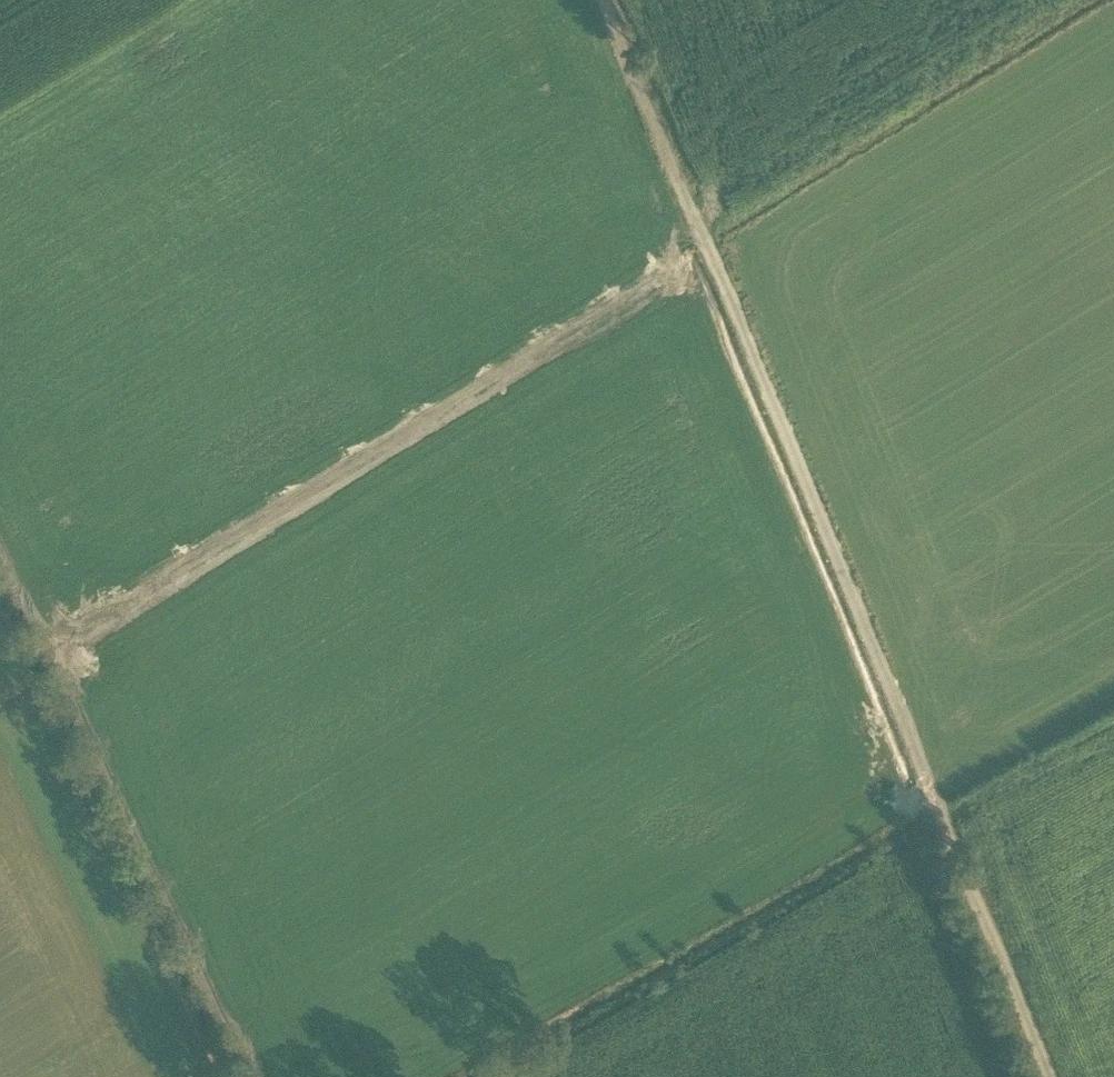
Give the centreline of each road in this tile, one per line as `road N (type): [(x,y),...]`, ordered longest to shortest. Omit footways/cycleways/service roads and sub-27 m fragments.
road 1 (track): [(1044,1076),(600,0)]

